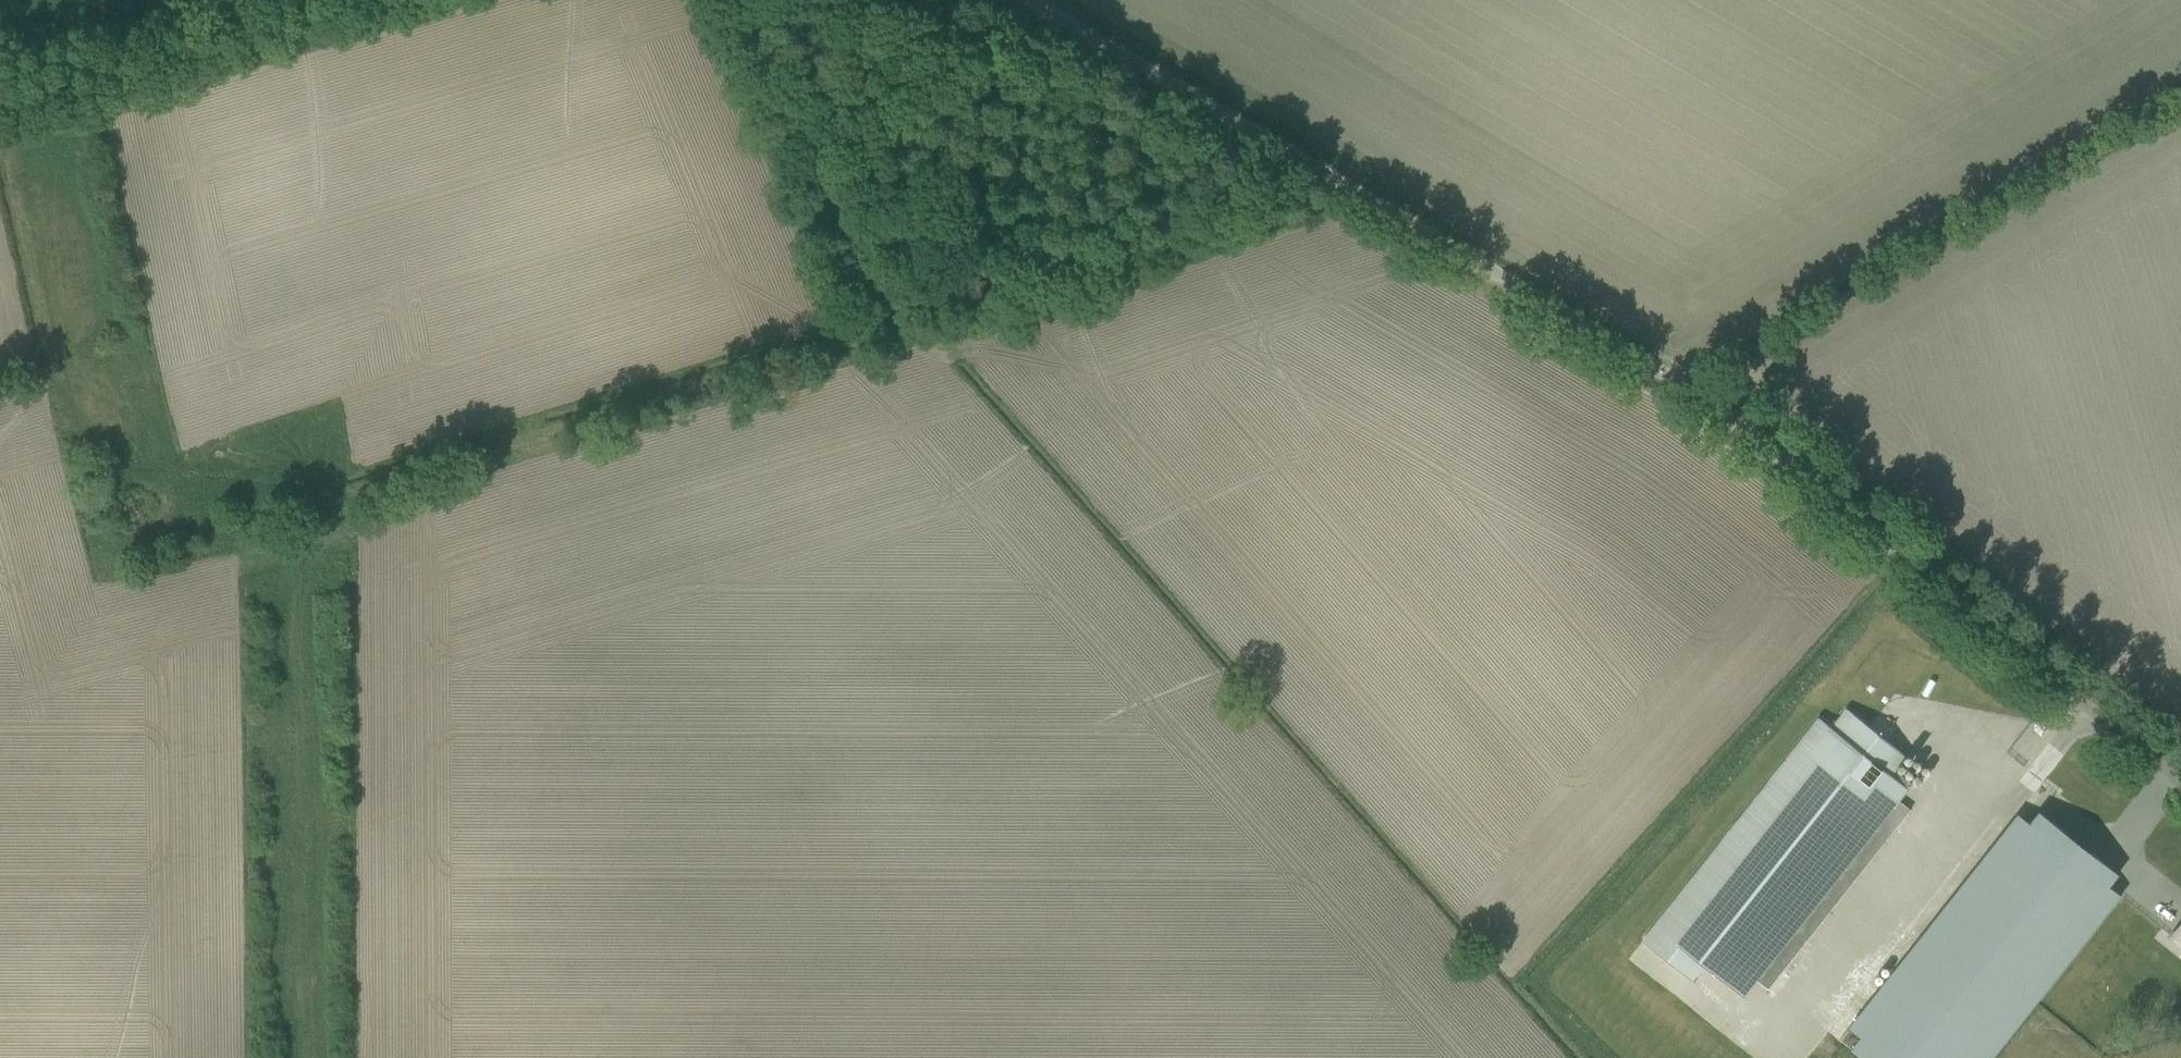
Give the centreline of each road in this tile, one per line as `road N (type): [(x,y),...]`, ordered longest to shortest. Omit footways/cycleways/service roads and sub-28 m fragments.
road 1 (unclassified): [(2180,780),(1685,379),(1040,0)]

